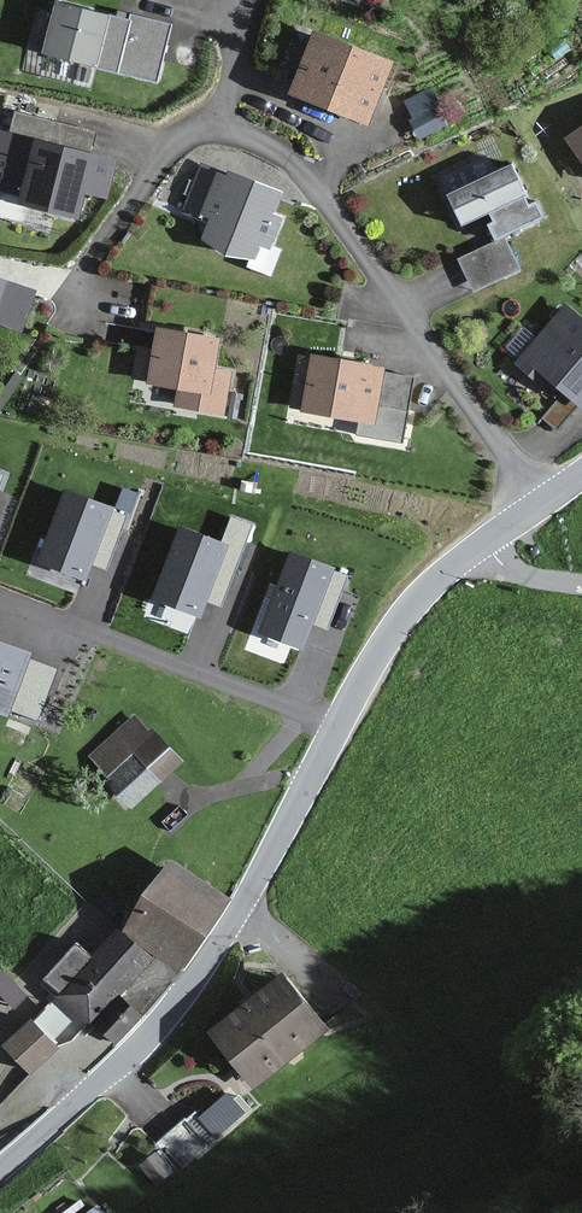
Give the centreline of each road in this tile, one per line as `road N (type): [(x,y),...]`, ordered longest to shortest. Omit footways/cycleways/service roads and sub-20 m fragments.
road 1 (tertiary): [(0,1171),(166,1013),(247,897),(384,641),(436,578),(485,544)]
road 2 (residential): [(532,509),(509,465),(309,186),(282,154),(251,134),(205,127),(166,145),(77,277)]

